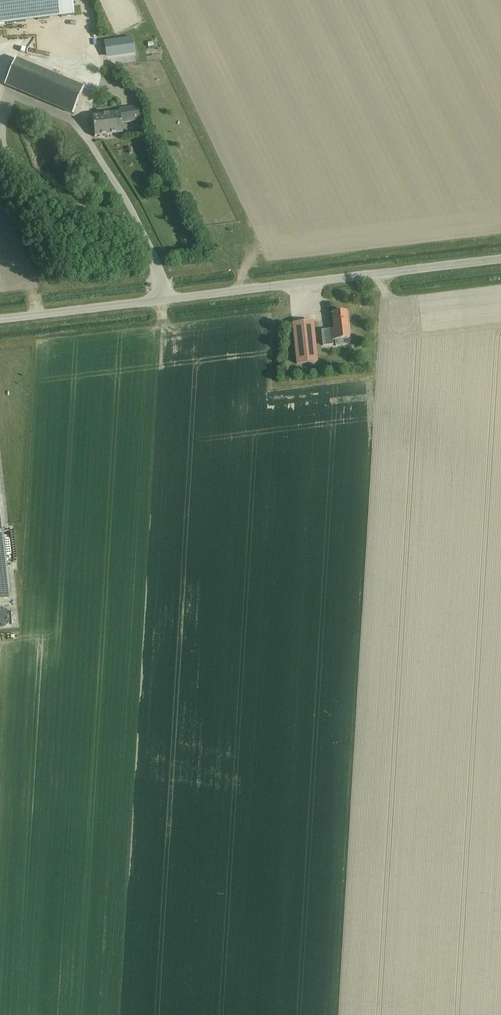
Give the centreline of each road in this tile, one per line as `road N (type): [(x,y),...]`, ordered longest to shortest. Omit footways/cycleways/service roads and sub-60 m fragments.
road 1 (unclassified): [(0,318),(500,260)]

